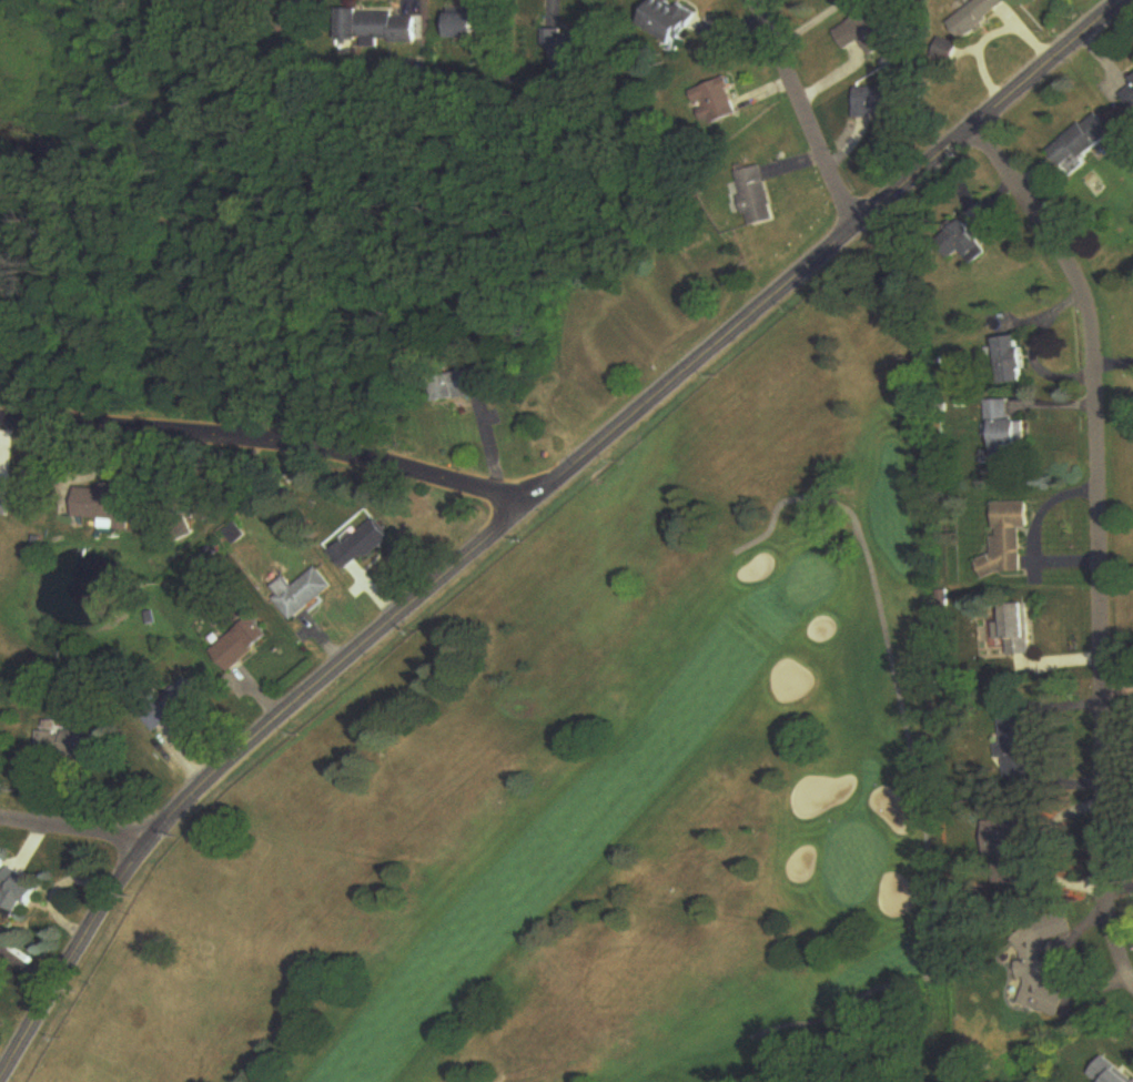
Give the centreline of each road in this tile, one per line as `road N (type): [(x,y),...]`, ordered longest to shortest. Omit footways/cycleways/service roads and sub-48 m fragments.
road 1 (residential): [(980,130),(1088,302),(1106,907),(1132,984)]
road 2 (secondary): [(533,505),(176,806),(146,840),(2,1081)]
road 3 (secondary): [(1129,0),(533,505)]
road 4 (residential): [(533,505),(226,439),(0,423)]
road 5 (residential): [(153,433),(162,276),(292,0)]
road 6 (residential): [(861,232),(749,0)]
road 7 (residential): [(146,840),(0,823)]

